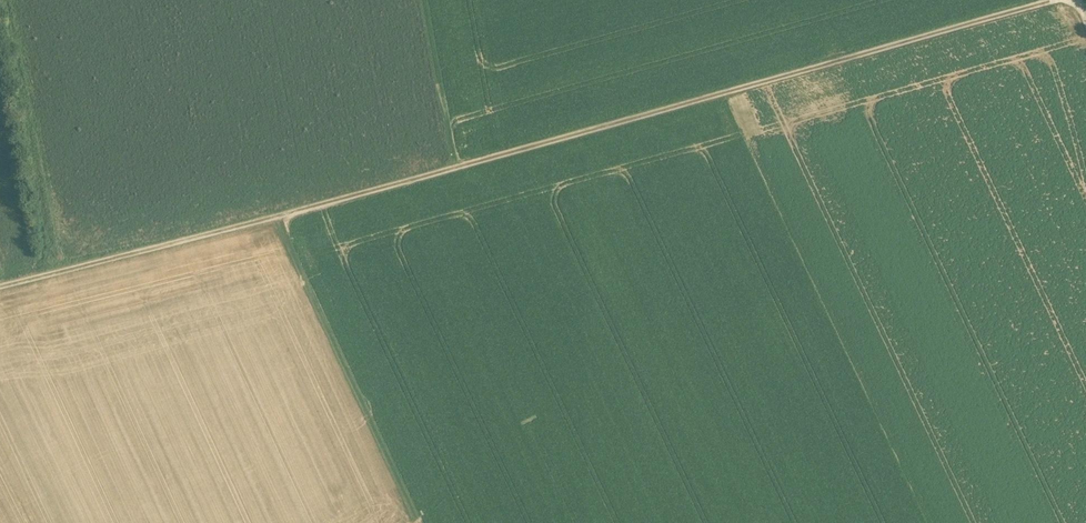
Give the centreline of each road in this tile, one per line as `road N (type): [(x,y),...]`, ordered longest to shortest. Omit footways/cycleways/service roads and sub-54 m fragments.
road 1 (track): [(1056,0),(0,288)]
road 2 (track): [(277,218),(418,522)]
road 3 (track): [(454,170),(422,0)]

